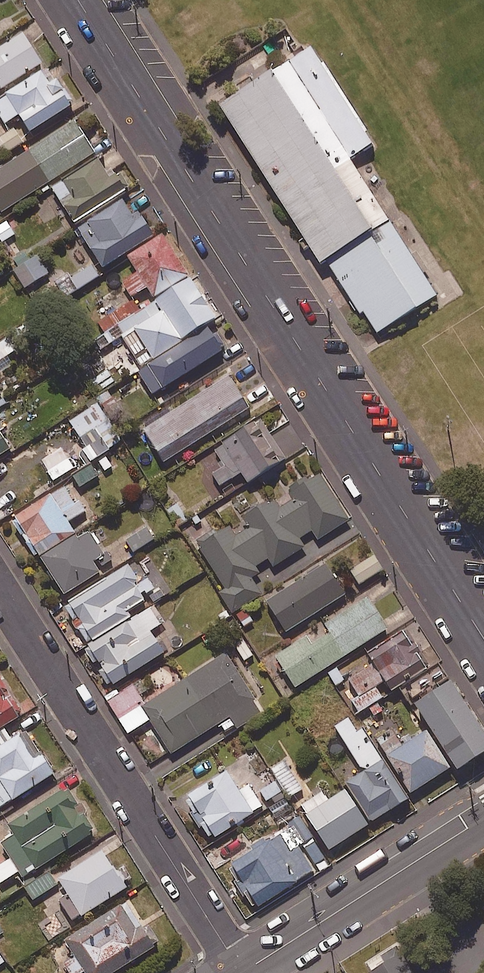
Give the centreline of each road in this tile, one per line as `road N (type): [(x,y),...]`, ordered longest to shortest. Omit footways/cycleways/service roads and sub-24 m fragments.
road 1 (residential): [(78,0),(483,639)]
road 2 (residential): [(0,592),(242,972)]
road 3 (tertiary): [(483,818),(242,972)]

